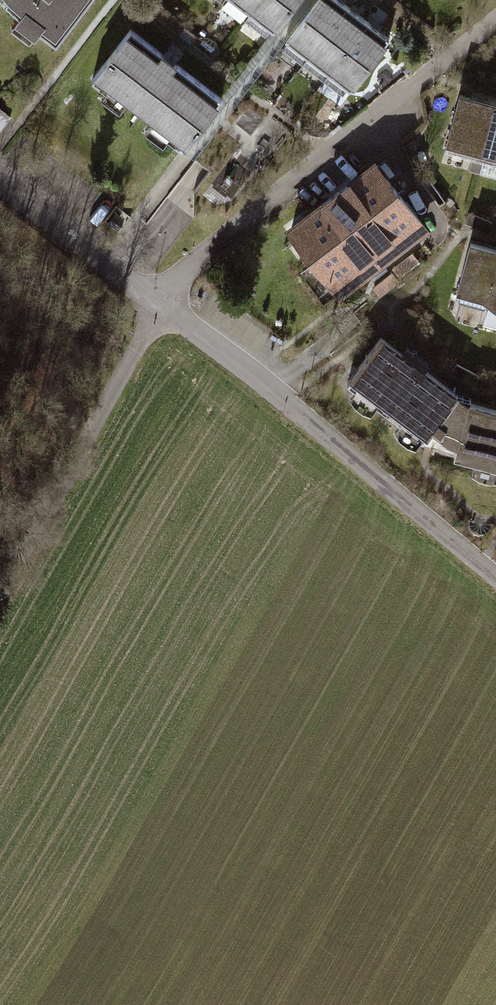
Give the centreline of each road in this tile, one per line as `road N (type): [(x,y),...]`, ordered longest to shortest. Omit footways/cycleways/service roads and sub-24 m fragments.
road 1 (residential): [(162,305),(198,259),(495,19)]
road 2 (residential): [(162,305),(495,575)]
road 3 (track): [(0,594),(162,305)]
road 4 (residential): [(0,184),(162,305)]

